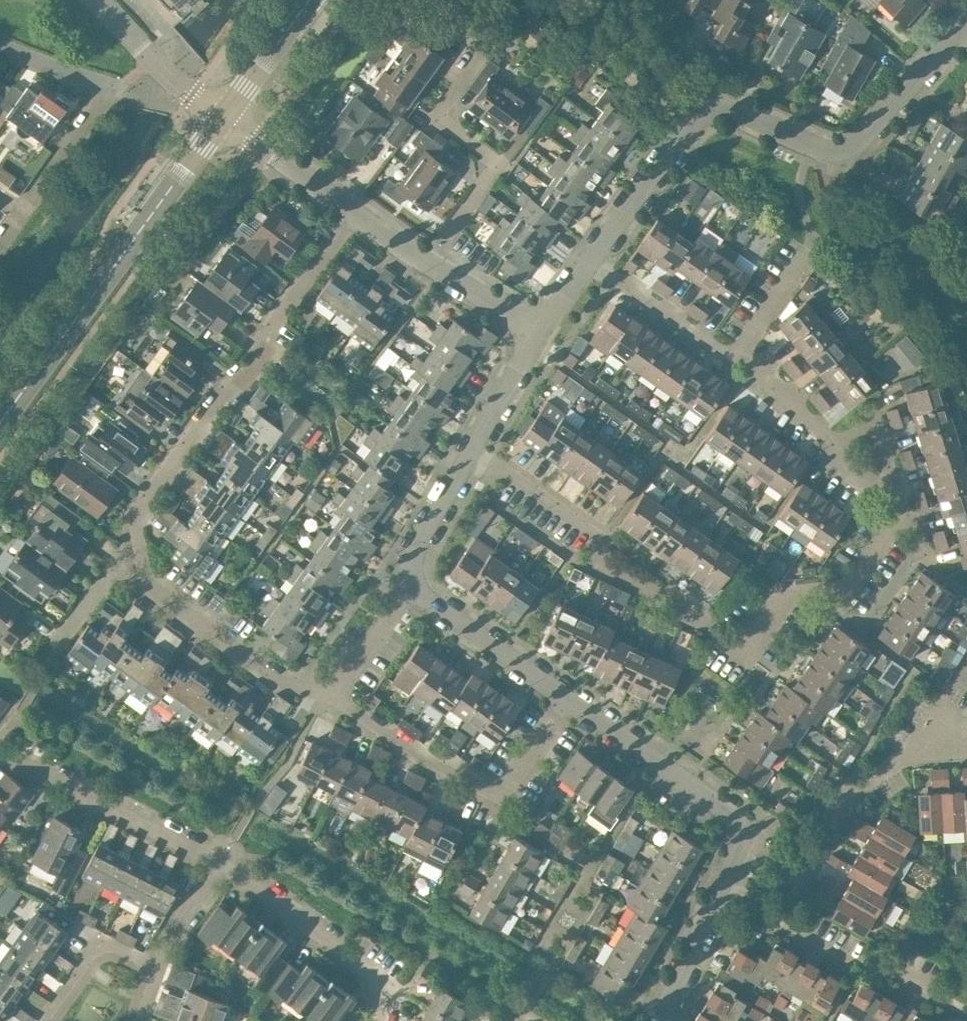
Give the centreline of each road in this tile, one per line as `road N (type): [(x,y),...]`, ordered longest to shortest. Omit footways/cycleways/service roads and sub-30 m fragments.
road 1 (residential): [(471,453),(594,533),(599,563),(704,619),(742,653),(783,594),(843,593),(899,510)]
road 2 (residential): [(139,567),(133,517),(199,419),(253,370),(267,336),(353,212)]
road 3 (tertiary): [(0,426),(218,120)]
road 4 (residential): [(966,19),(853,151),(833,157),(718,104),(706,104),(684,127)]
road 5 (residential): [(565,700),(495,801),(331,693)]
road 6 (residential): [(779,920),(855,789),(903,756),(934,717),(966,732)]
road 7 (residential): [(424,260),(494,165),(437,113),(495,35)]
road 8 (residential): [(565,700),(739,818),(741,841),(724,884)]
road 9 (residential): [(385,1020),(396,989),(221,856)]
road 10 (residential): [(221,856),(0,754)]
road 11 (residential): [(899,510),(829,459),(841,442),(733,360)]
road 12 (residential): [(331,693),(268,677),(140,578),(139,567)]
road 13 (residential): [(409,575),(421,597),(565,700)]
road 14 (residential): [(108,88),(0,248)]
road 15 (residential): [(939,998),(779,920)]
road 16 (residential): [(733,360),(588,257)]
road 17 (residential): [(218,120),(92,0)]
road 18 (residential): [(160,967),(107,941),(94,944),(39,1020)]
road 19 (residential): [(353,212),(218,120)]
road 20 (residential): [(684,127),(588,257)]
road 21 (tertiary): [(218,120),(308,0)]
road 22 (residential): [(724,884),(663,1020)]
road 23 (residential): [(331,693),(409,575)]
road 24 (residential): [(538,329),(471,453)]
road 25 (residential): [(471,453),(410,560),(409,575)]
road 26 (residential): [(538,329),(424,260)]
road 27 (residential): [(733,360),(807,252)]
road 28 (residential): [(160,967),(221,856)]
road 29 (residential): [(139,567),(104,575),(55,646)]

